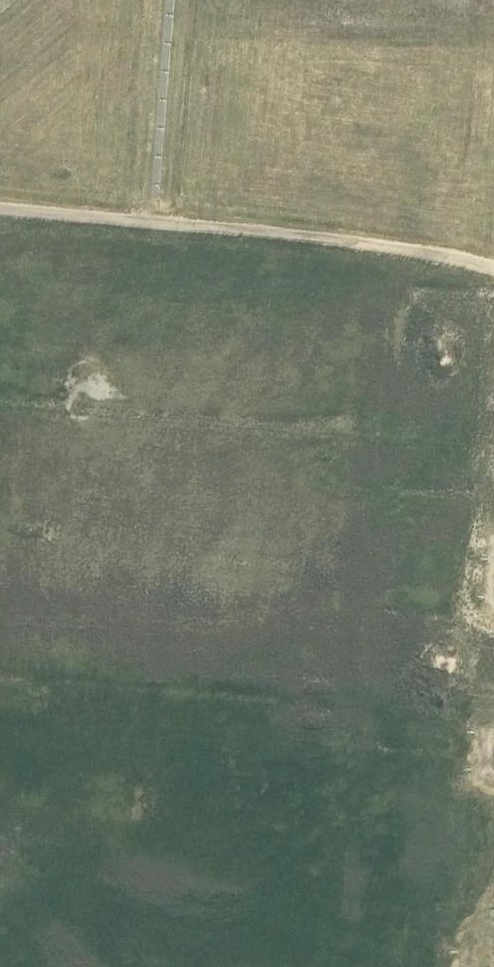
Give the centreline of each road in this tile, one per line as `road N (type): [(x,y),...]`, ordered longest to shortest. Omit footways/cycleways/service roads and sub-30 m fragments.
road 1 (track): [(0,207),(273,233),(493,270)]

